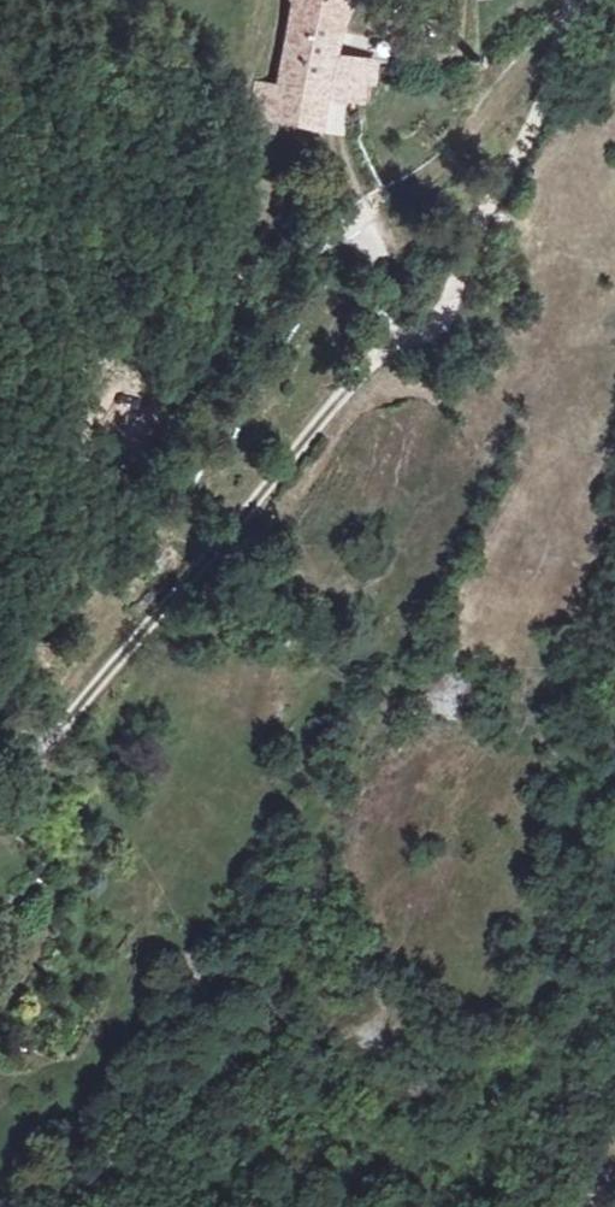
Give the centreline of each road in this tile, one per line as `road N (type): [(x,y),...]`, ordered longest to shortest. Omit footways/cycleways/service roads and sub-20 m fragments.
road 1 (track): [(404,339),(376,292),(385,268),(369,234),(351,232),(263,280),(185,343),(0,613)]
road 2 (track): [(404,339),(363,373),(0,801)]
road 3 (track): [(576,0),(548,106),(461,285),(404,339)]

